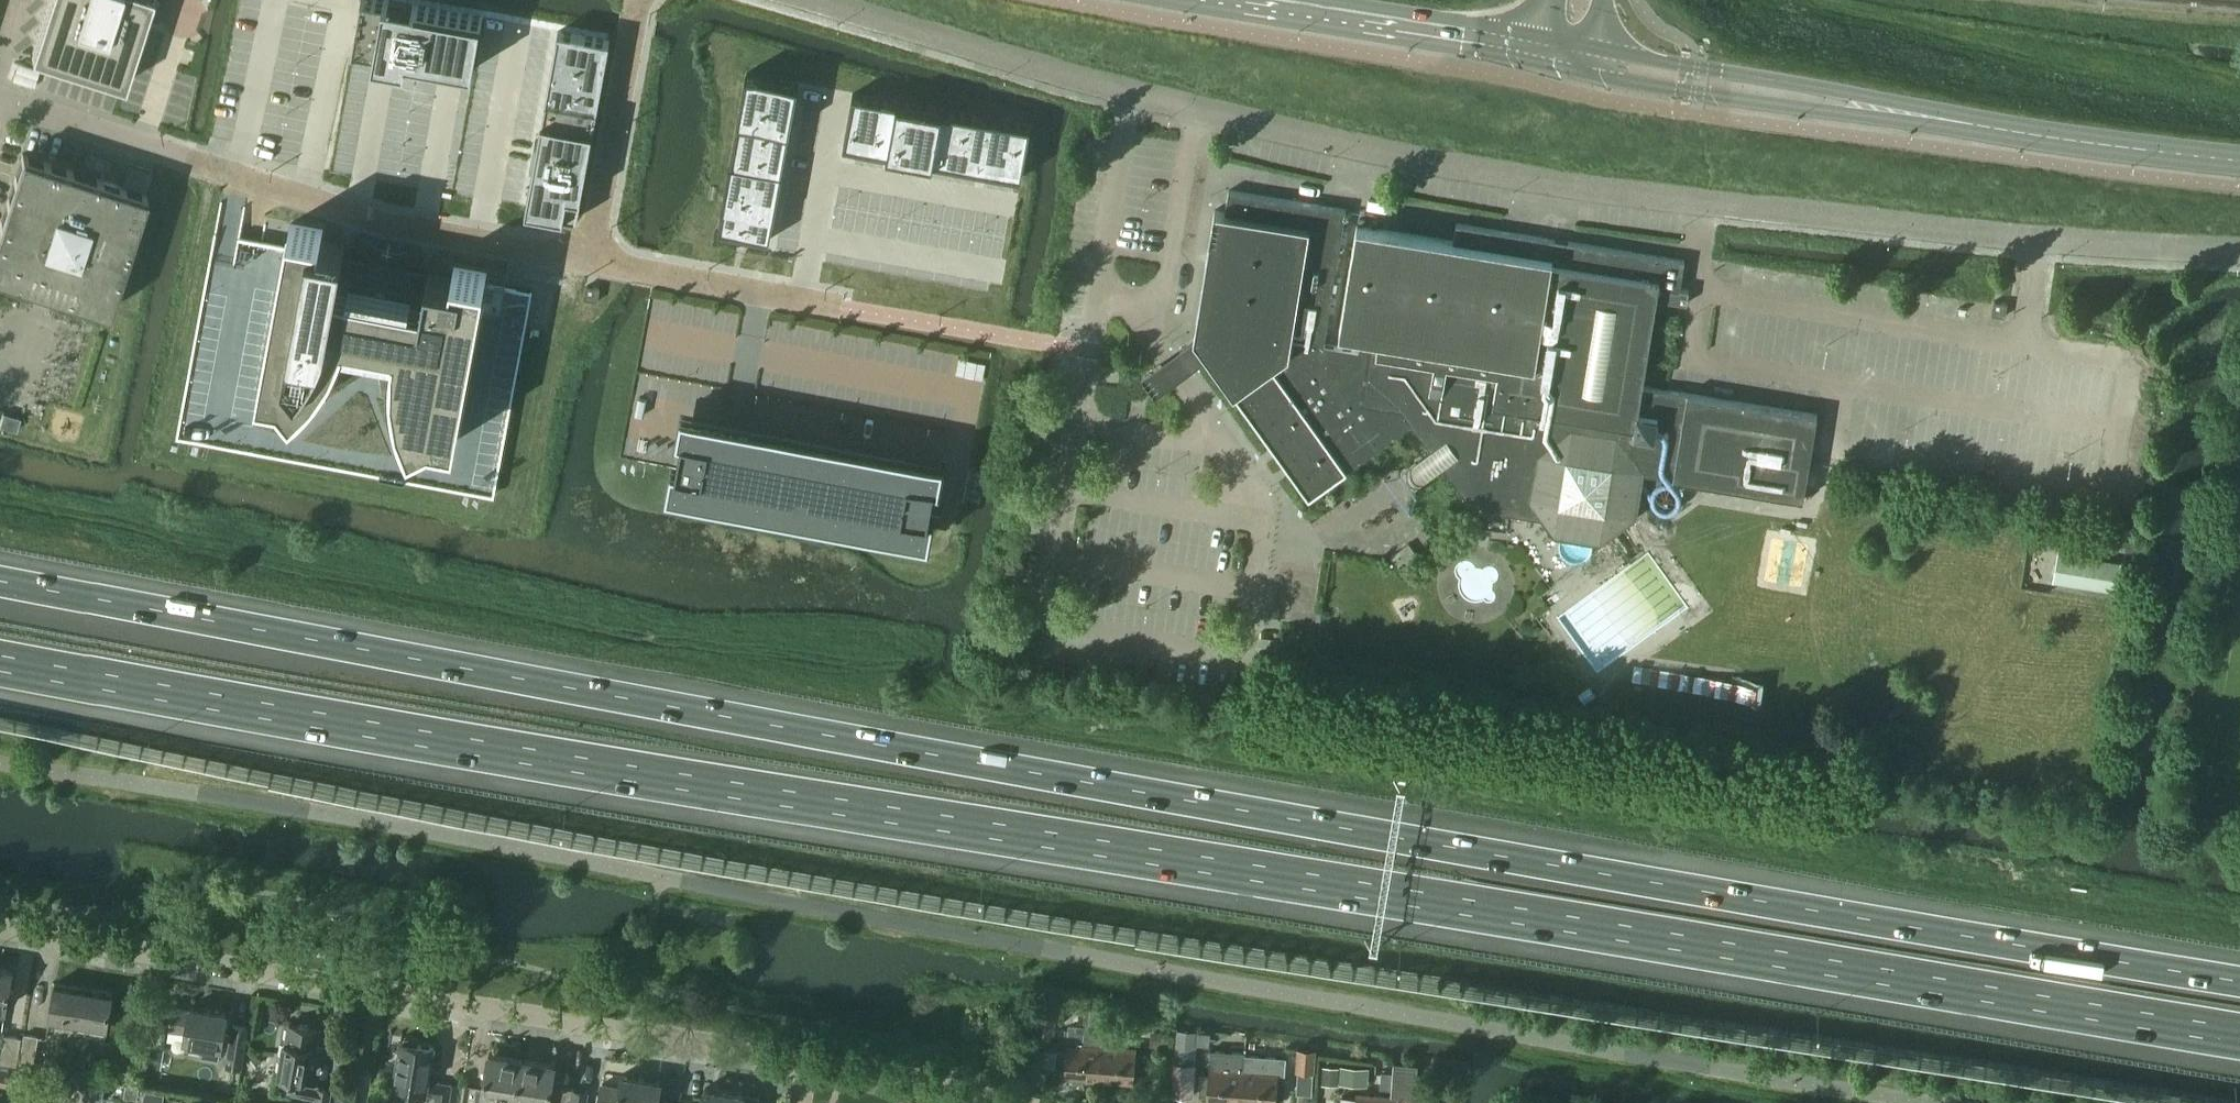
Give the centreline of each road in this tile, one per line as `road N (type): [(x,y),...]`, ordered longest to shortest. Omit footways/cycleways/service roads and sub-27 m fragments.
road 1 (motorway): [(2239,982),(1189,802),(0,581)]
road 2 (motorway): [(0,663),(713,788),(2239,1036)]
road 3 (unclassified): [(2070,244),(1711,204),(1405,155),(1133,95),(818,0)]
road 4 (residential): [(996,1102),(856,1068),(0,927)]
road 5 (unclassified): [(586,259),(400,228),(0,101)]
road 6 (secondary): [(2239,163),(2063,146),(1883,111)]
road 7 (secondary): [(1883,111),(1846,94),(1685,66),(1630,57),(1592,62)]
road 8 (secondary): [(1592,62),(1626,81),(1883,111)]
road 9 (secondary): [(1550,53),(1258,0)]
road 10 (unclassified): [(637,0),(586,259)]
road 11 (unclassified): [(586,259),(840,307)]
road 12 (unclassified): [(2070,244),(2239,253)]

